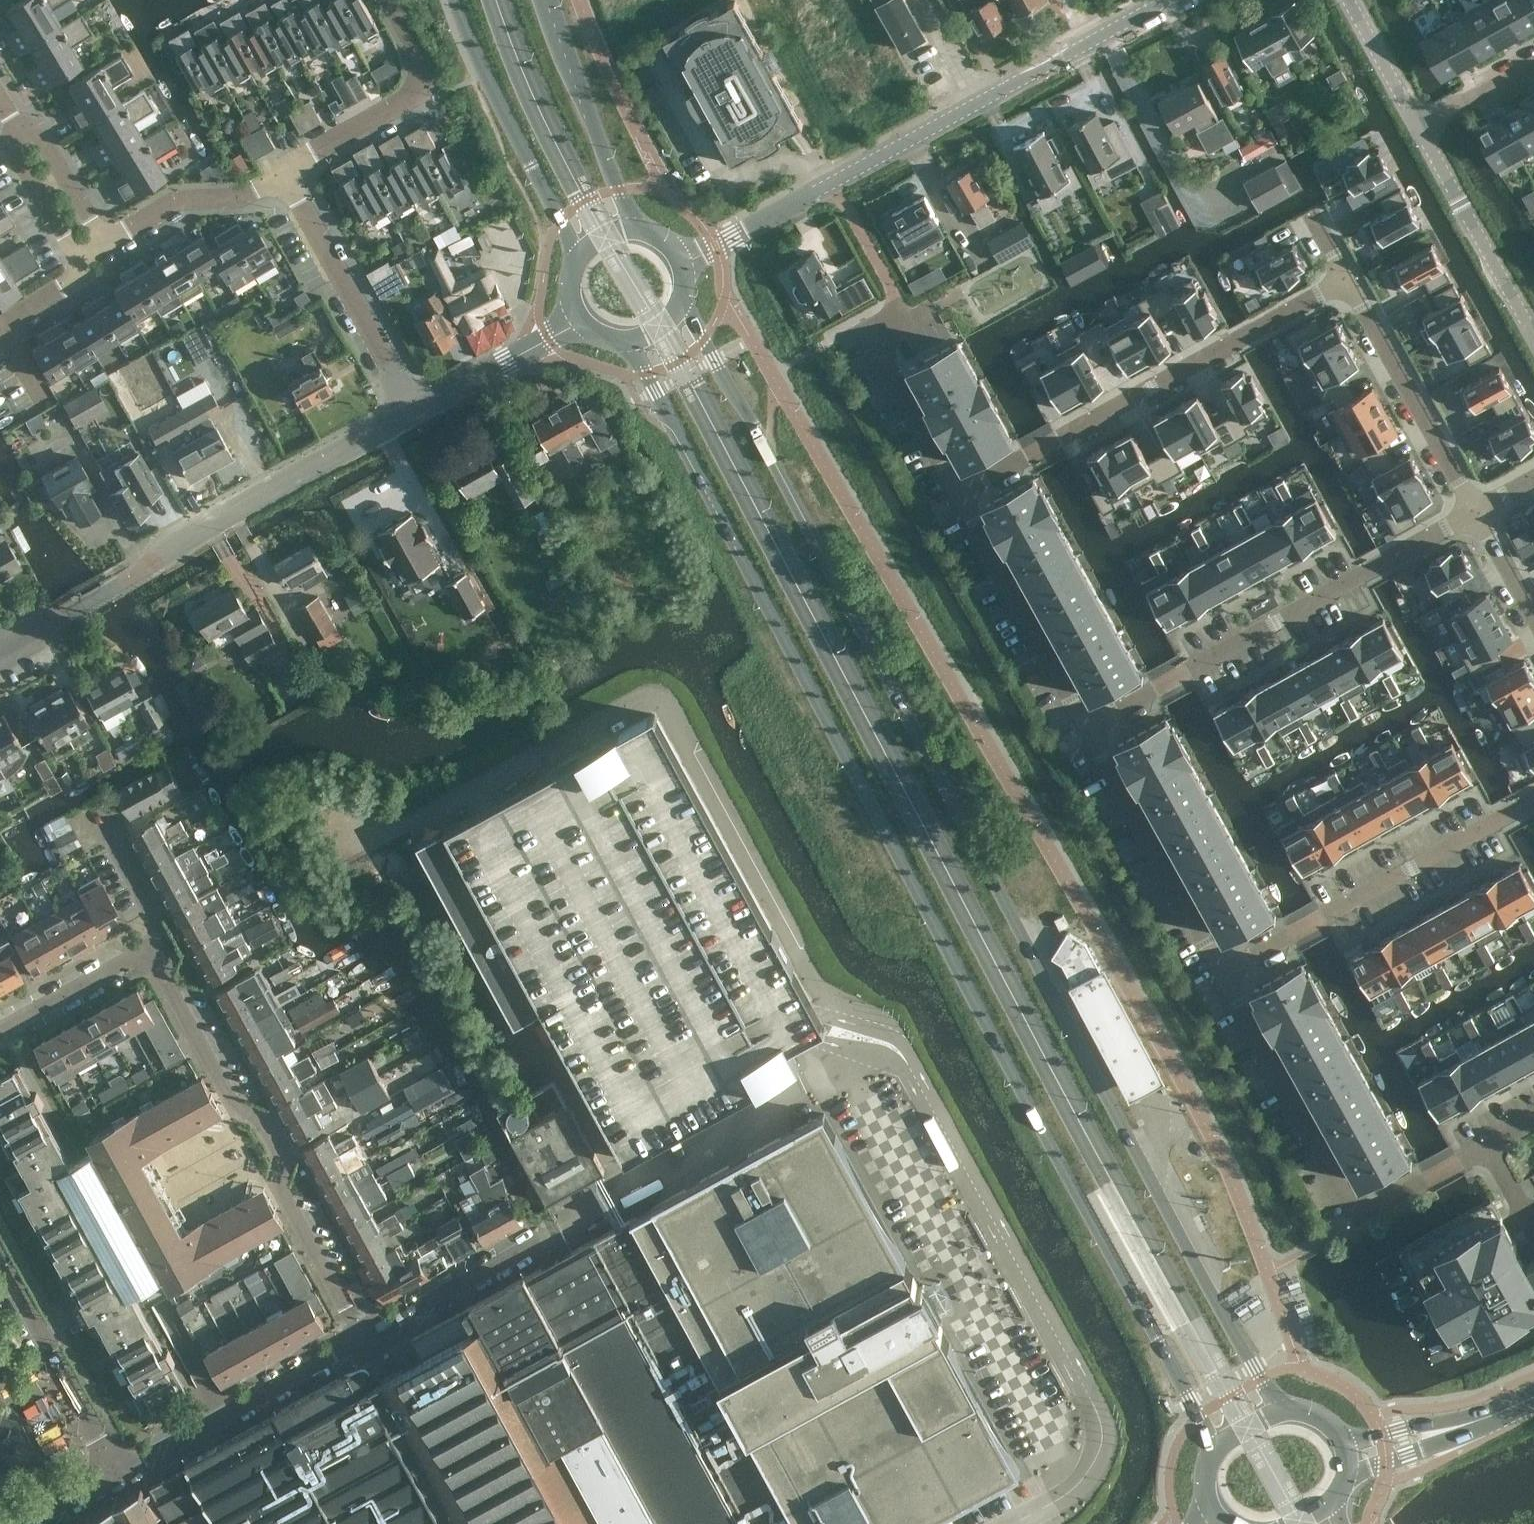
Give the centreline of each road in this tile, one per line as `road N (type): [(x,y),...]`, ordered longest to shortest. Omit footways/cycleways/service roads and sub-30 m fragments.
road 1 (secondary): [(619,339),(647,374),(1199,1416),(1213,1456)]
road 2 (secondary): [(1290,1412),(1260,1379),(1205,1280),(768,447),(682,304)]
road 3 (unclassified): [(683,261),(1172,0)]
road 4 (residential): [(1225,974),(1357,1213),(1533,1120)]
road 5 (residential): [(155,941),(162,981),(234,1110),(262,1118),(285,1148),(276,1182),(364,1337)]
road 6 (residential): [(1348,280),(959,493)]
road 7 (residential): [(1475,511),(1088,724)]
road 8 (residential): [(1225,974),(1533,803)]
road 9 (unclassified): [(162,558),(215,518),(417,409)]
road 10 (residential): [(114,1475),(364,1337)]
road 11 (residential): [(1088,724),(1225,974)]
road 12 (secondary): [(456,0),(577,257)]
road 13 (residential): [(417,409),(282,172)]
road 14 (residential): [(959,493),(1088,724)]
road 15 (residential): [(282,172),(429,85),(390,0)]
road 16 (residential): [(1475,511),(1348,280)]
road 17 (residential): [(364,1337),(590,1210)]
road 18 (residential): [(114,1475),(0,1258)]
road 19 (secondary): [(629,224),(548,0)]
road 20 (unclassified): [(1533,334),(1416,127)]
road 21 (residential): [(45,402),(0,327),(63,286),(83,259)]
road 22 (residential): [(105,241),(175,201),(248,193),(282,172)]
road 23 (residential): [(867,326),(959,493)]
road 24 (unclassified): [(417,409),(582,317)]
road 25 (residential): [(0,650),(162,558)]
road 26 (residential): [(0,1026),(155,941)]
road 27 (residential): [(15,126),(12,148),(83,259)]
road 28 (residential): [(105,241),(37,134),(15,126)]
road 29 (residential): [(155,941),(94,805)]
road 30 (unclassified): [(1416,127),(1347,0)]
road 31 (tertiary): [(1344,1480),(1425,1450),(1468,1422)]
road 32 (residential): [(1533,62),(1416,127)]
road 33 (tertiary): [(1468,1422),(1418,1424),(1341,1442)]
road 34 (residential): [(1533,620),(1475,511)]

